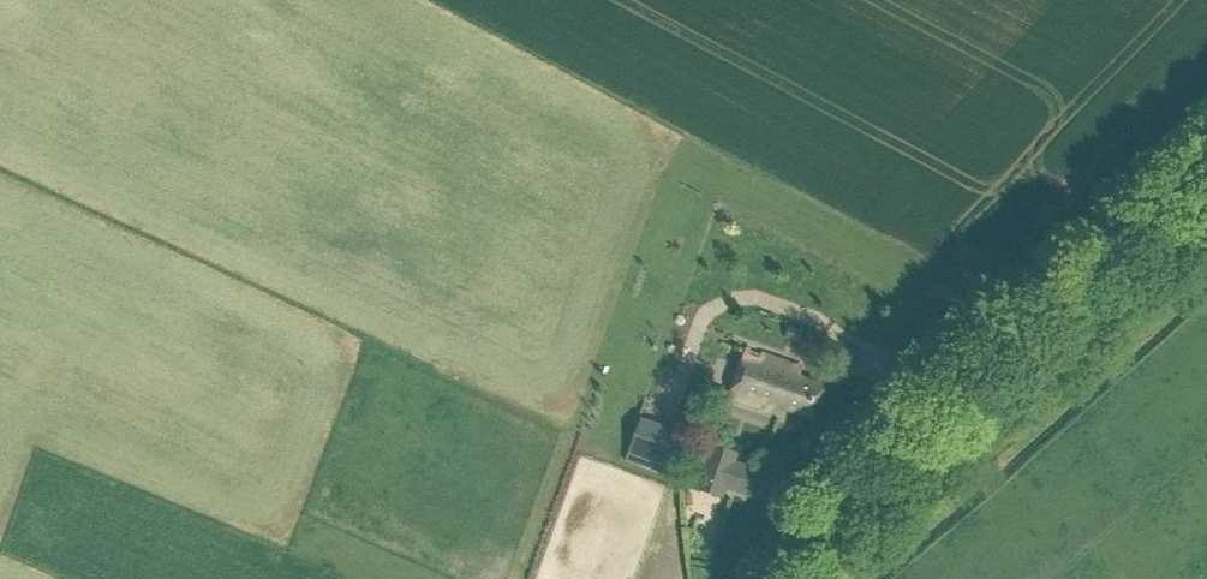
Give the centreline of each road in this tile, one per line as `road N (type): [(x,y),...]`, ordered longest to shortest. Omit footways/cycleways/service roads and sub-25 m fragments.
road 1 (unclassified): [(799,578),(835,504),(874,460),(1033,324),(1206,148)]

